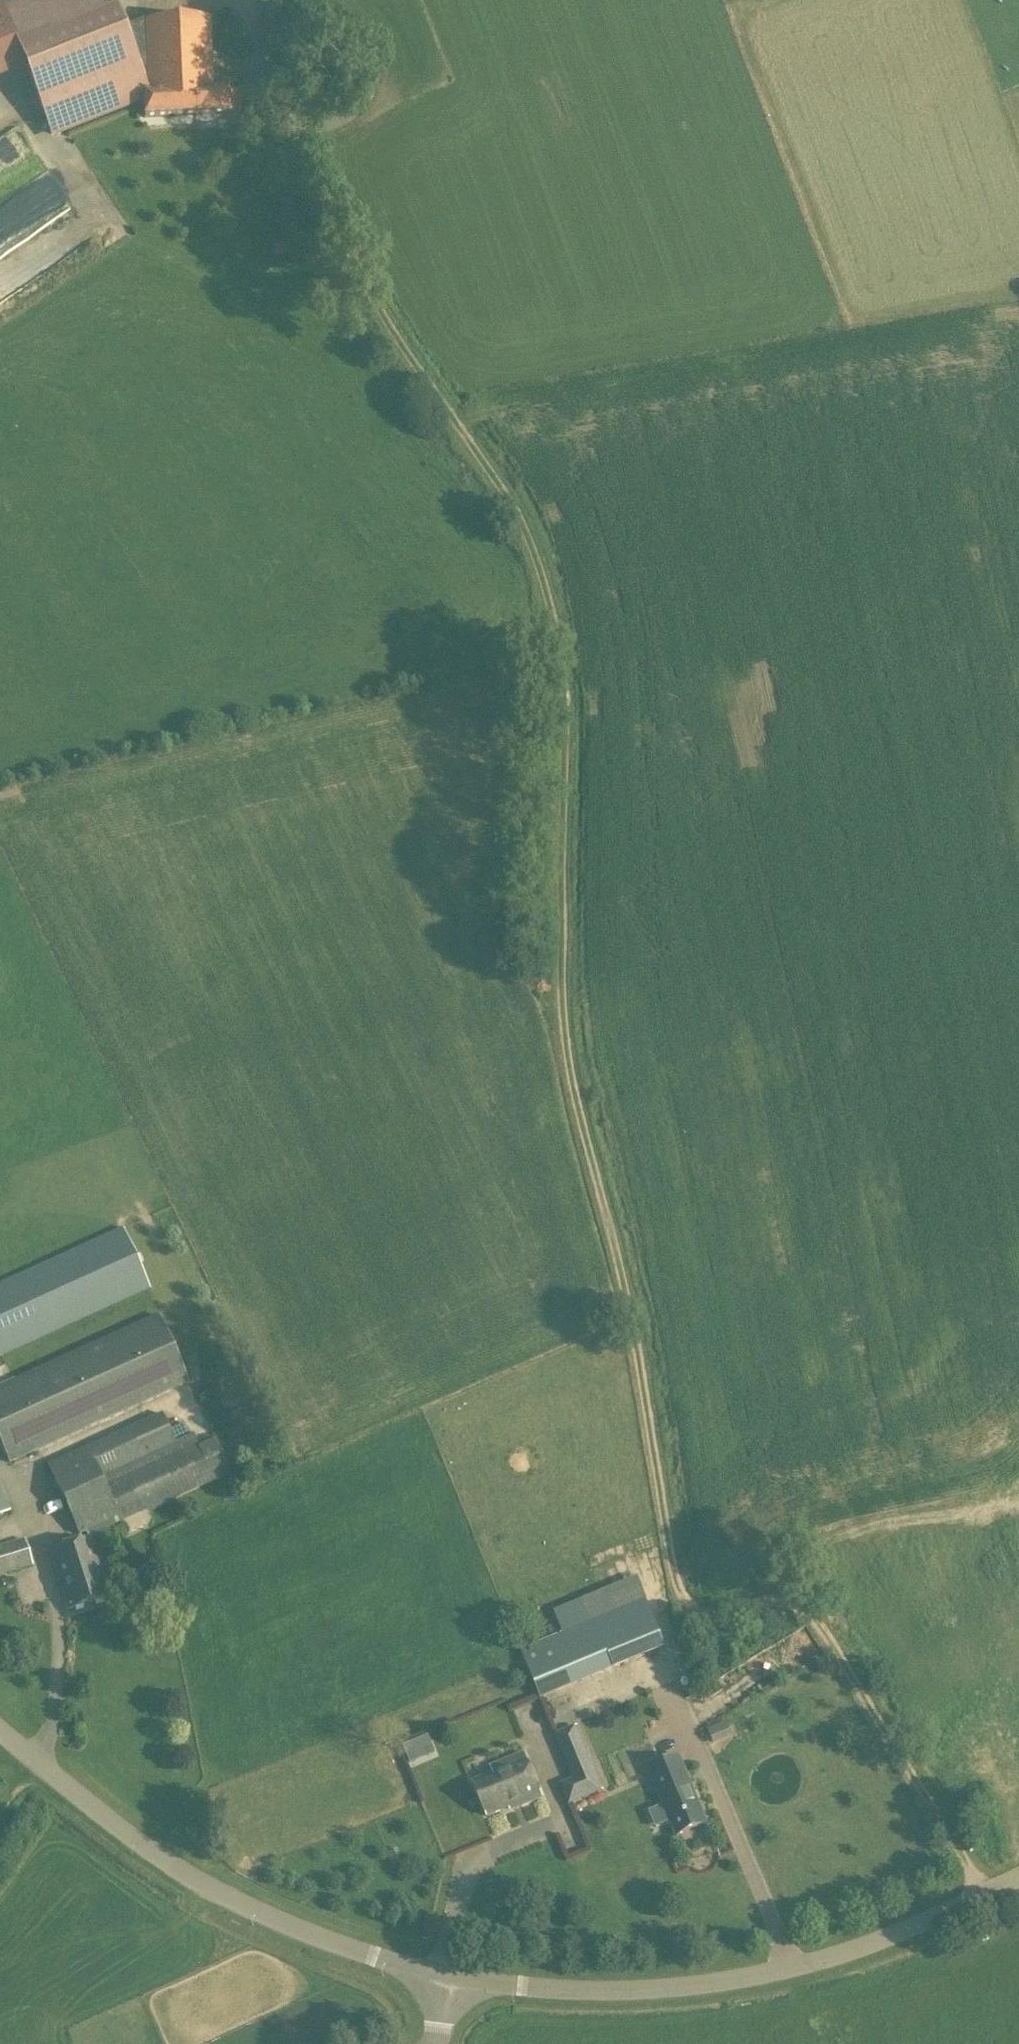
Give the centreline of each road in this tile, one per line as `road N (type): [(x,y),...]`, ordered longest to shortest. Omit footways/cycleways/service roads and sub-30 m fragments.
road 1 (track): [(979,1898),(843,1659),(815,1628),(792,1614),(715,1629),(680,1601),(624,1301),(571,1109),(556,1022),(554,668),(531,548),(484,465),(358,283),(281,124)]
road 2 (unclassified): [(455,1978),(633,1989),(745,1979),(883,1940),(1018,1878)]
road 3 (unclassified): [(455,1978),(338,1942),(180,1869),(0,1726)]
road 4 (unclassified): [(231,6),(329,37),(363,69),(349,105),(281,124)]
road 5 (unclassified): [(281,124),(231,6)]

